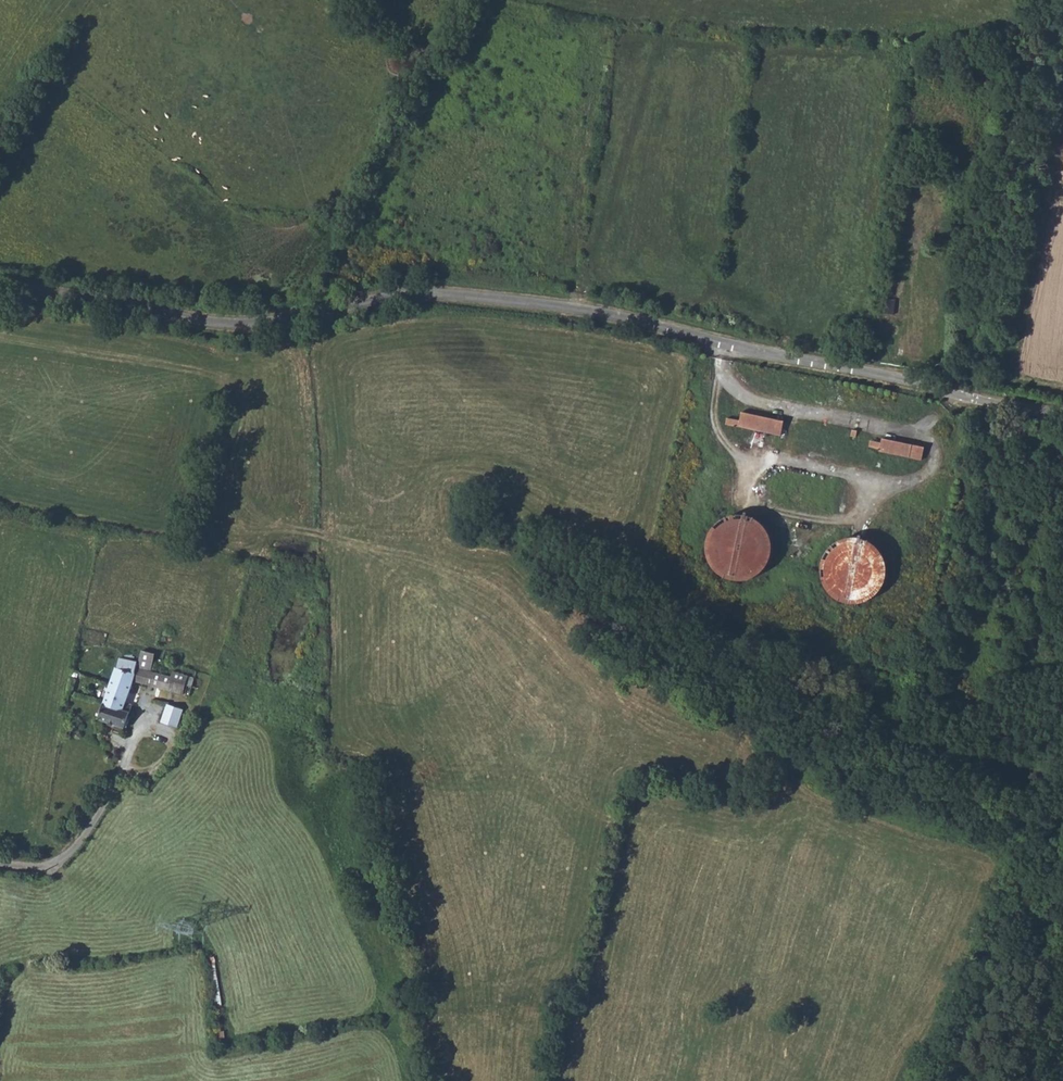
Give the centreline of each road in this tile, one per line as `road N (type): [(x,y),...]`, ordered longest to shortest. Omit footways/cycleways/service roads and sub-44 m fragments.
road 1 (unclassified): [(1062,418),(555,305),(431,293),(368,301),(273,329),(236,329),(0,289)]
road 2 (track): [(908,434),(931,442),(932,456),(922,480),(899,489),(728,452),(713,424),(714,394),(729,381)]
road 3 (track): [(724,344),(729,381),(751,403),(908,434),(932,424),(955,396)]

